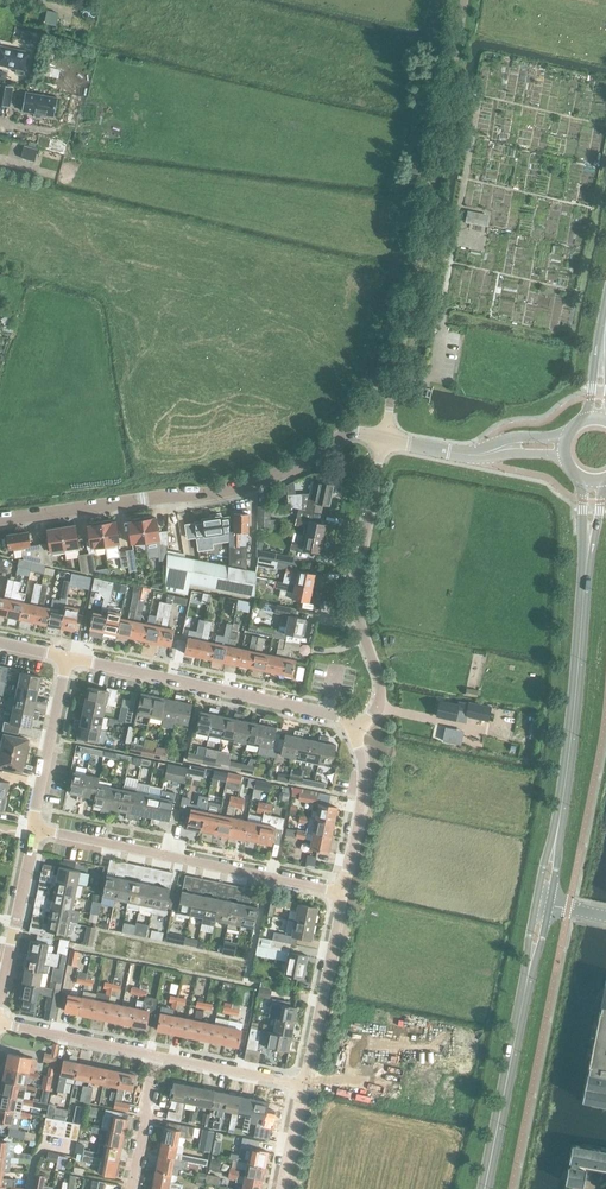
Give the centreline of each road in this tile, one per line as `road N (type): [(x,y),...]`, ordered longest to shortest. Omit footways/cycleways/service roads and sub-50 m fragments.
road 1 (unclassified): [(384,438),(465,0)]
road 2 (unclassified): [(0,519),(209,494),(296,469),(347,433),(384,438)]
road 3 (residential): [(340,891),(35,826)]
road 4 (unclassified): [(354,729),(371,716),(381,692),(356,583),(384,438)]
road 5 (tertiary): [(554,843),(588,542)]
road 6 (unclassified): [(354,729),(301,704),(73,657)]
road 7 (tertiary): [(486,1188),(531,961)]
road 8 (unclassified): [(301,1082),(340,891)]
road 9 (unclassified): [(0,1001),(35,826)]
road 10 (unclassified): [(35,826),(73,657)]
road 11 (unclassified): [(340,891),(362,782),(354,729)]
road 12 (residential): [(160,1054),(0,1023)]
road 13 (residential): [(301,1082),(160,1054)]
road 14 (residential): [(133,1188),(160,1054)]

